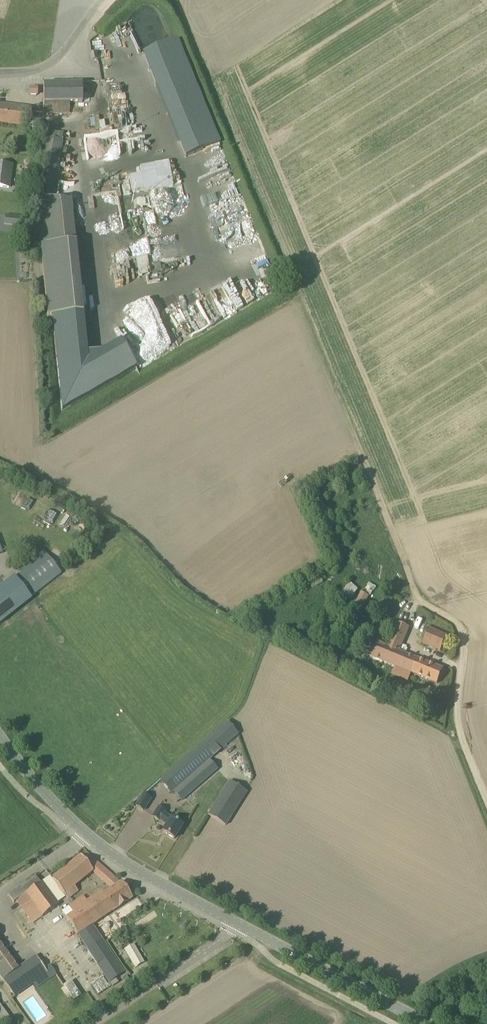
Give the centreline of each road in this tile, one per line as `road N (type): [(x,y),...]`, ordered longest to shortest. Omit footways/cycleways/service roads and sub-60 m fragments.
road 1 (track): [(179,0),(418,601),(464,641),(456,712),(486,799)]
road 2 (tertiary): [(433,1023),(94,840),(0,733)]
road 3 (track): [(245,613),(107,507),(0,464)]
road 4 (unclassified): [(0,73),(28,73),(58,59),(102,0)]

